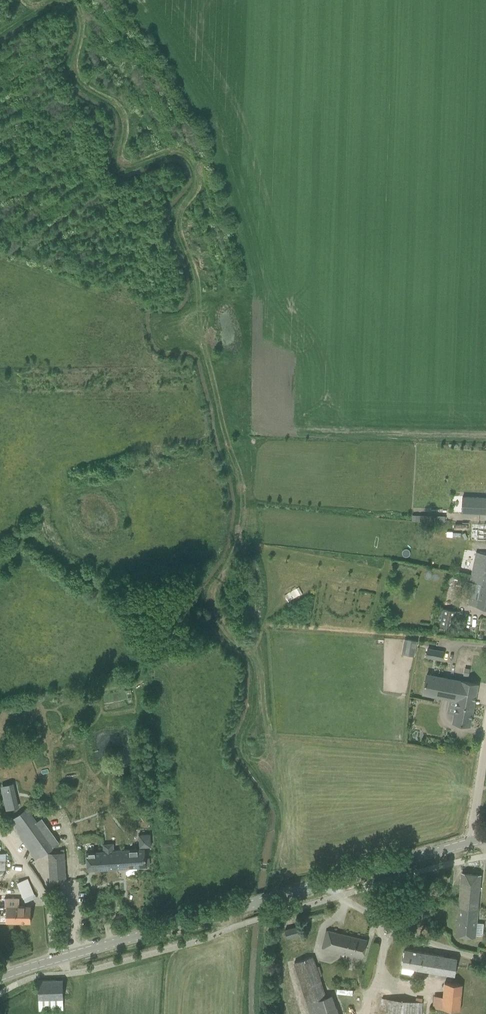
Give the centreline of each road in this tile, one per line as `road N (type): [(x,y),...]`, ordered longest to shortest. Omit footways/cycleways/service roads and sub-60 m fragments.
road 1 (tertiary): [(0,982),(470,843)]
road 2 (track): [(60,959),(48,902),(0,835)]

